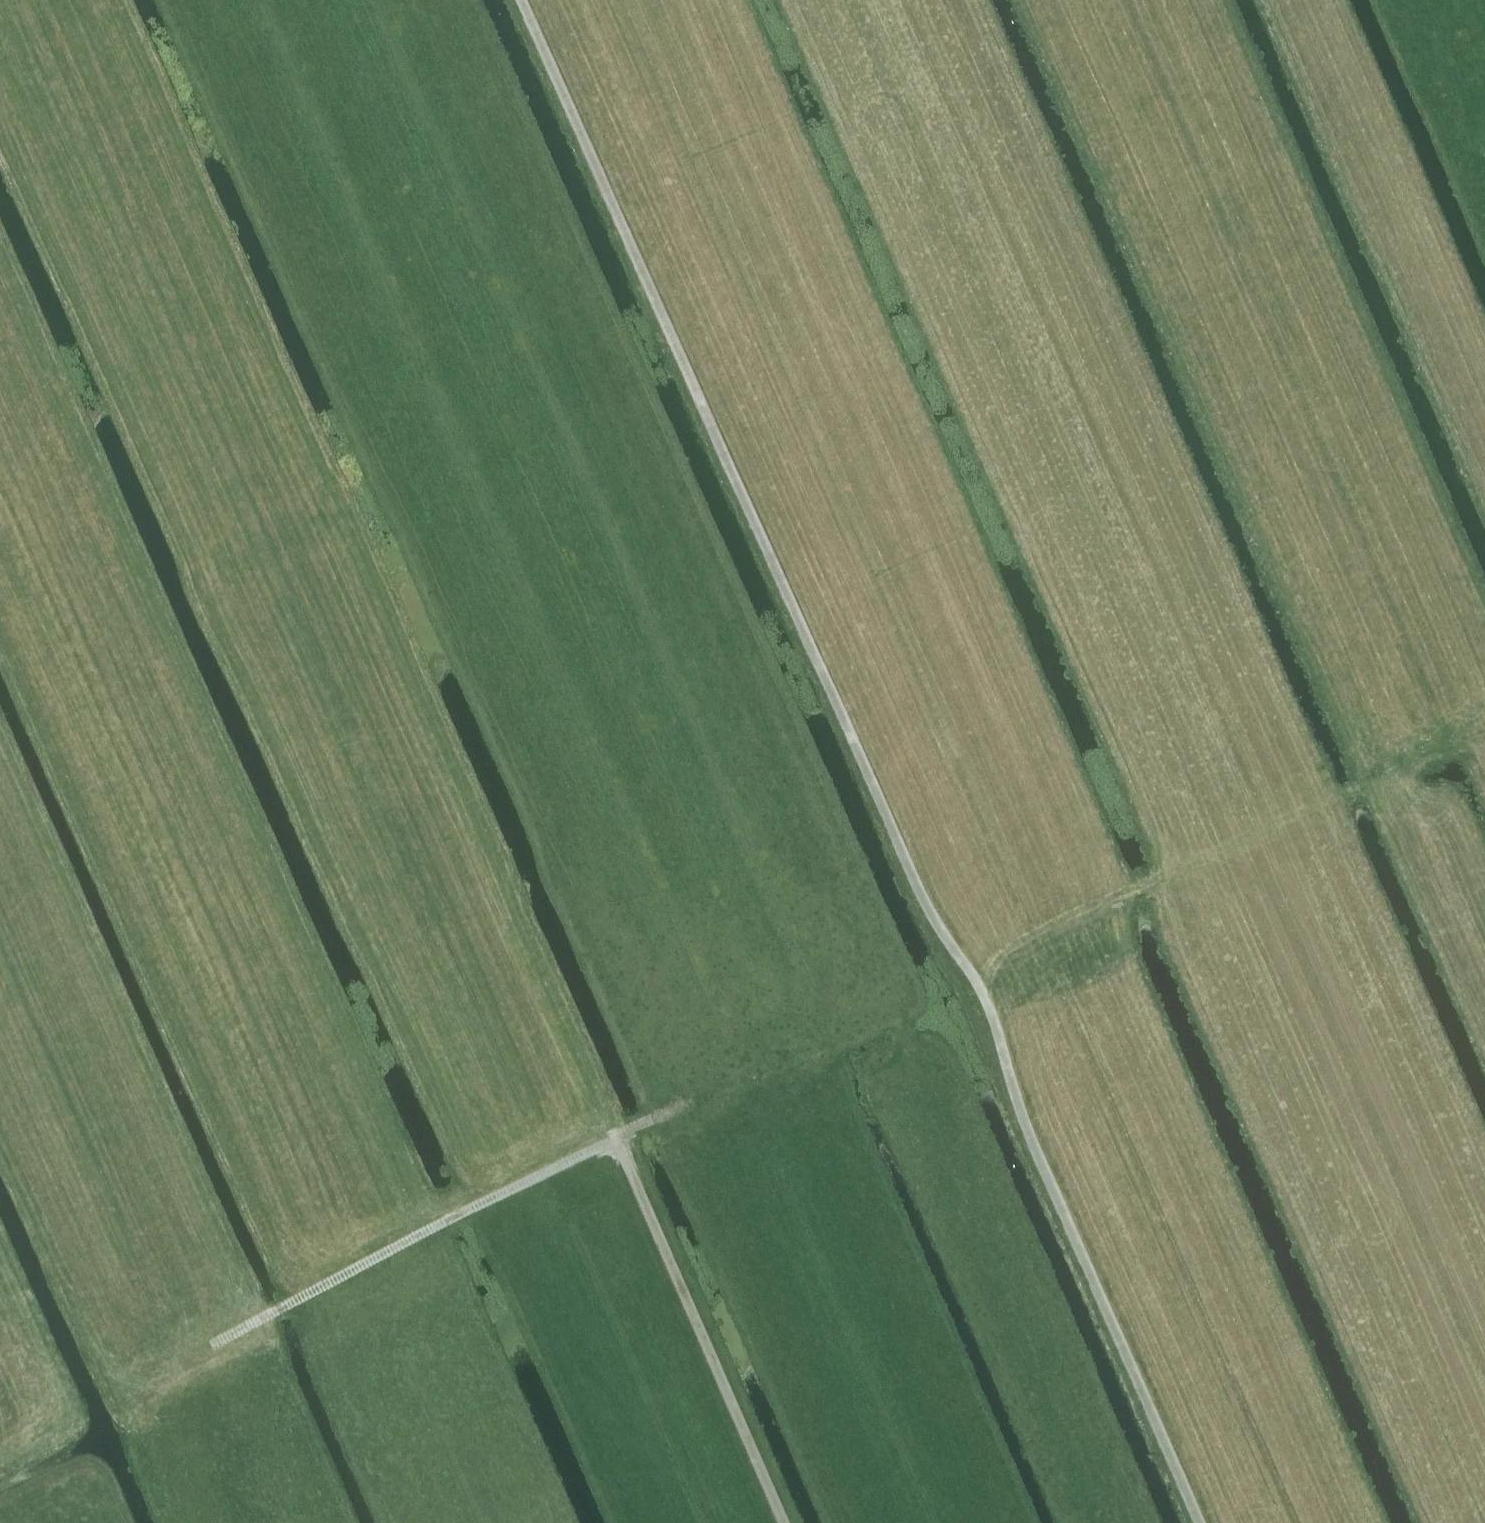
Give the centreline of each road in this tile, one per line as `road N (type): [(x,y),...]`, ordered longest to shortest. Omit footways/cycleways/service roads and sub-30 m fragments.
road 1 (track): [(1200,1522),(1024,1124),(983,993),(929,913),(521,0)]
road 2 (track): [(649,1122),(211,1344)]
road 3 (track): [(784,1522),(614,1140)]

